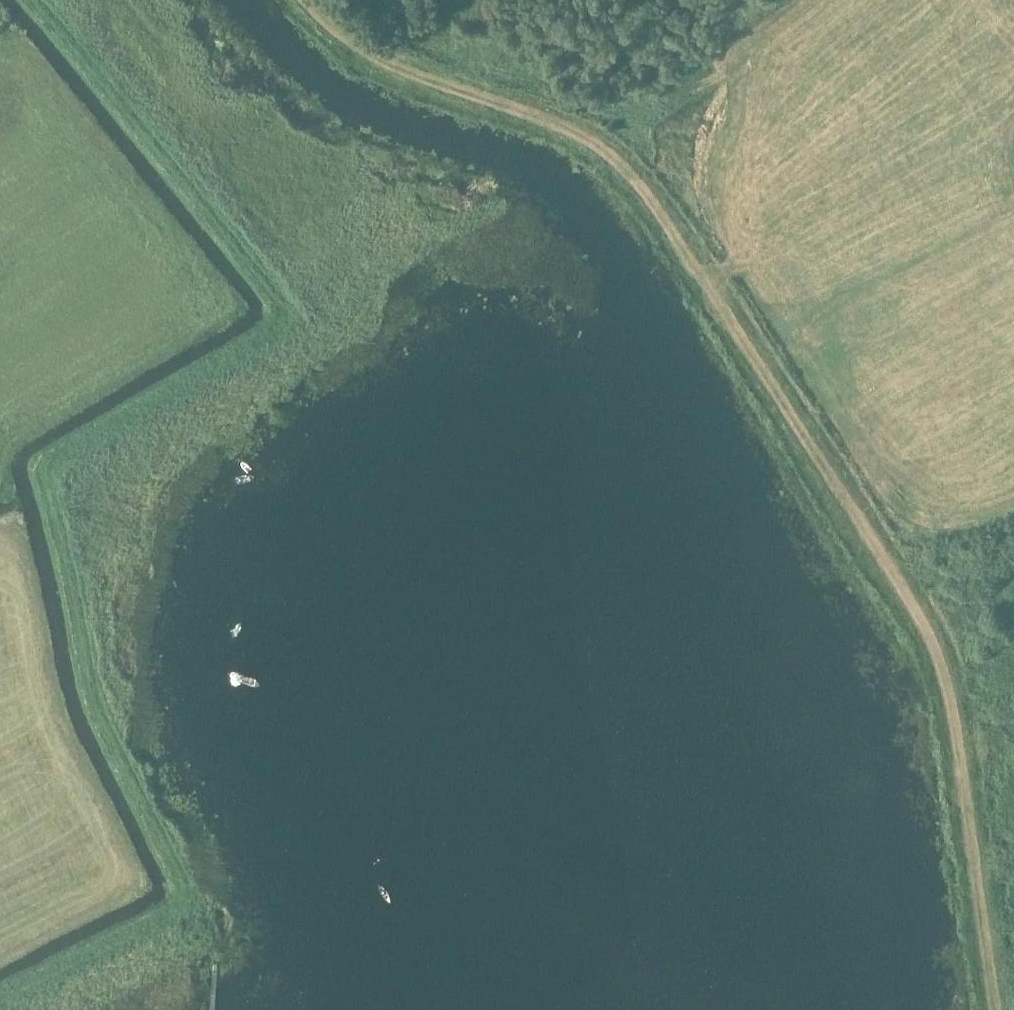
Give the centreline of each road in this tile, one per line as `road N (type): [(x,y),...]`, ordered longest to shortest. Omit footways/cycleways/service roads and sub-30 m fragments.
road 1 (track): [(994,1009),(960,757),(939,659),(653,204),(619,162),(585,139),(380,62),(300,0)]

